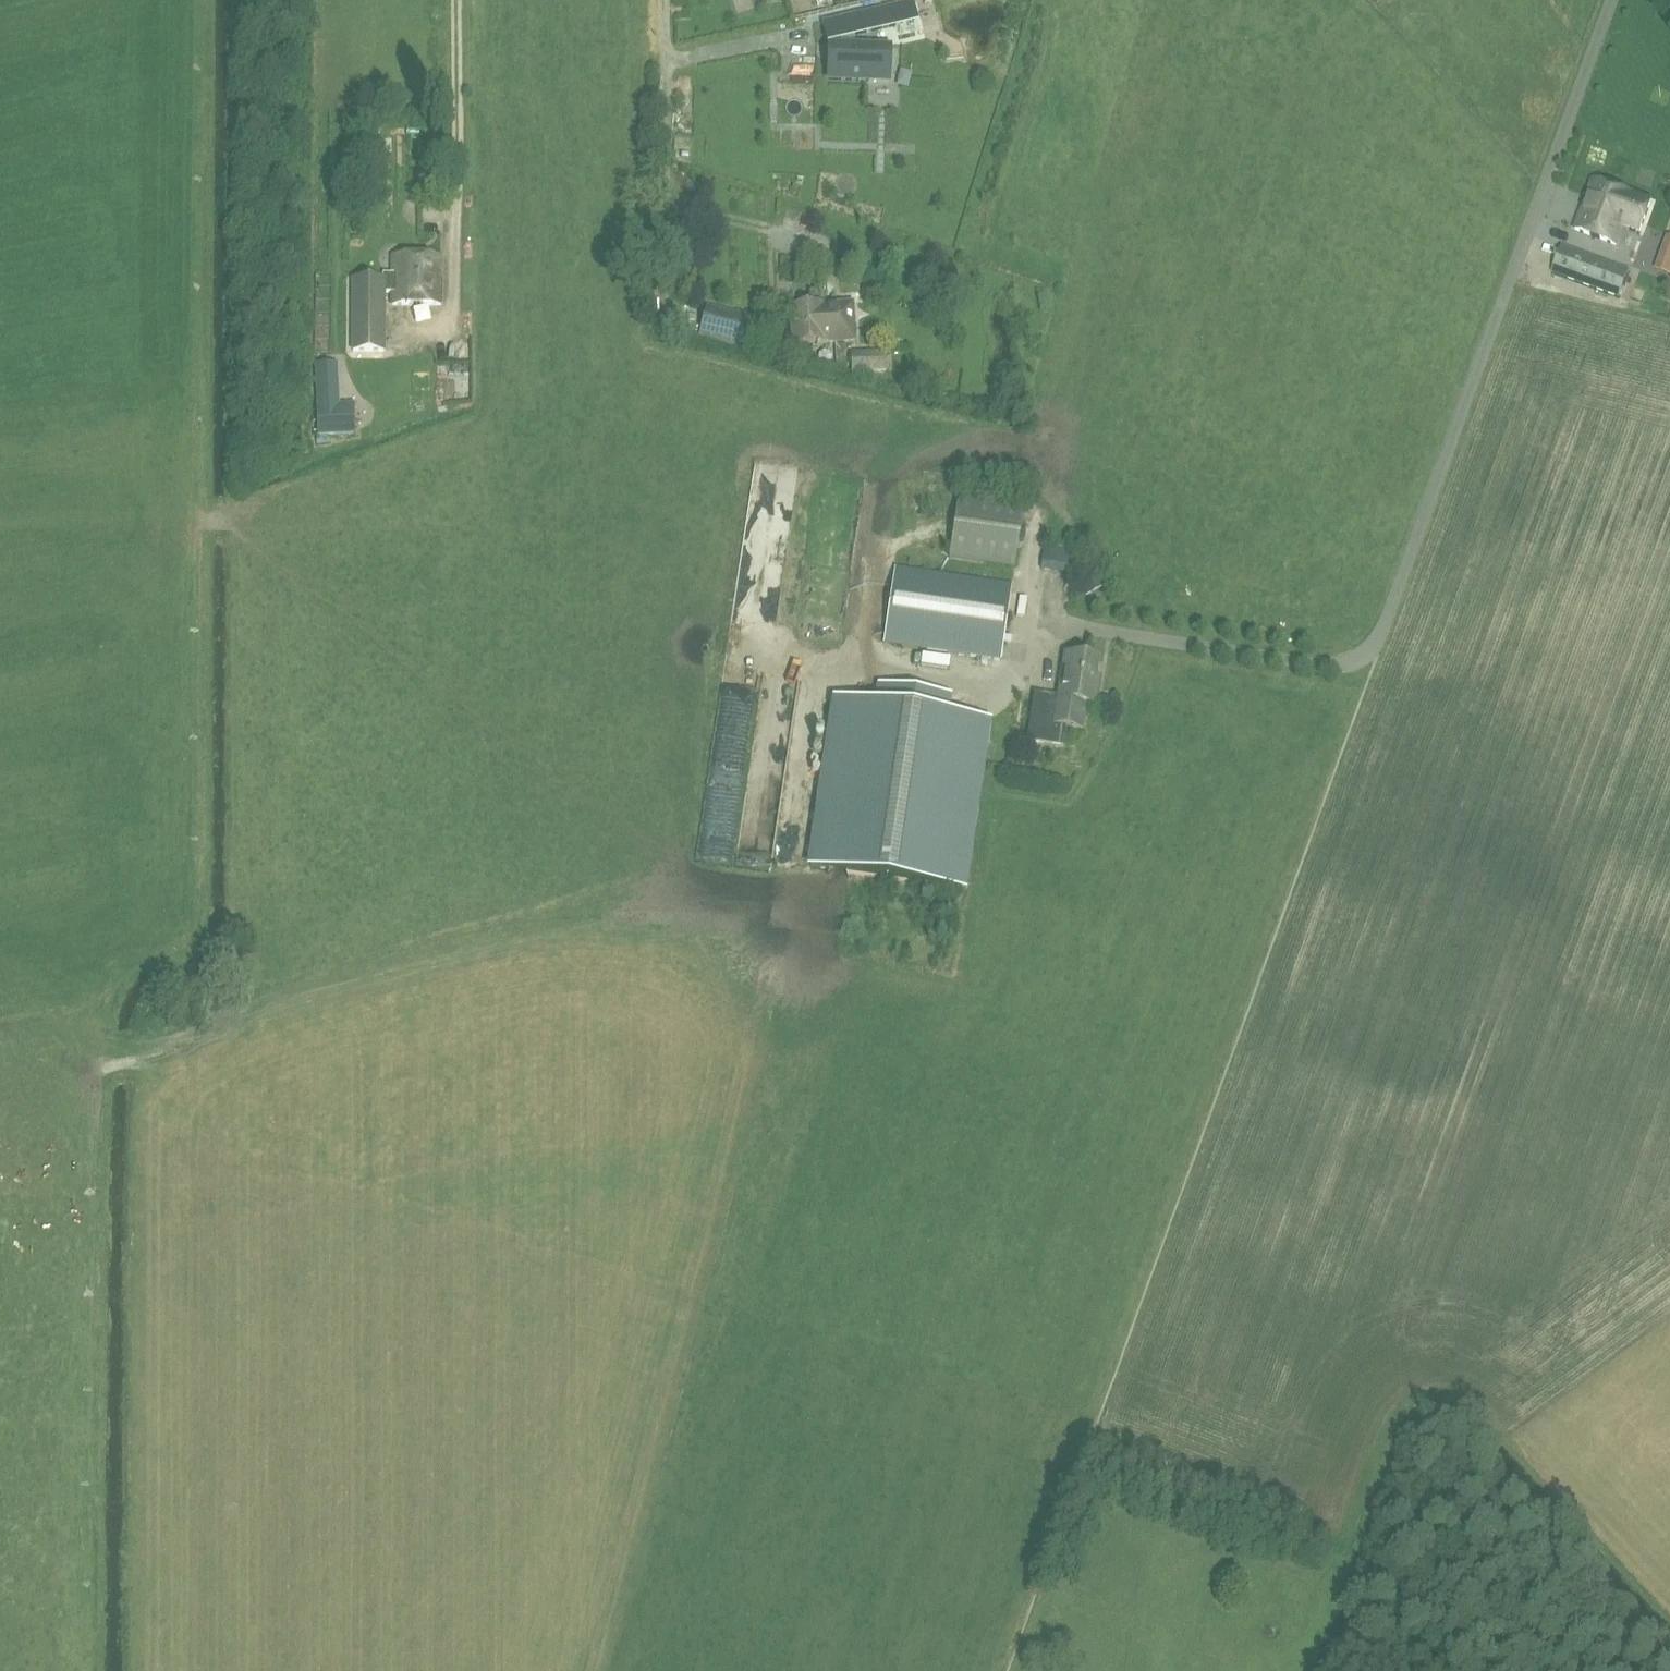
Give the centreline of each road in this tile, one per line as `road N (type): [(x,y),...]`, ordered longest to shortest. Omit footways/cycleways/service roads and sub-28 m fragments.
road 1 (unclassified): [(1101,630),(1320,663),(1356,658),(1378,640),(1612,0)]

